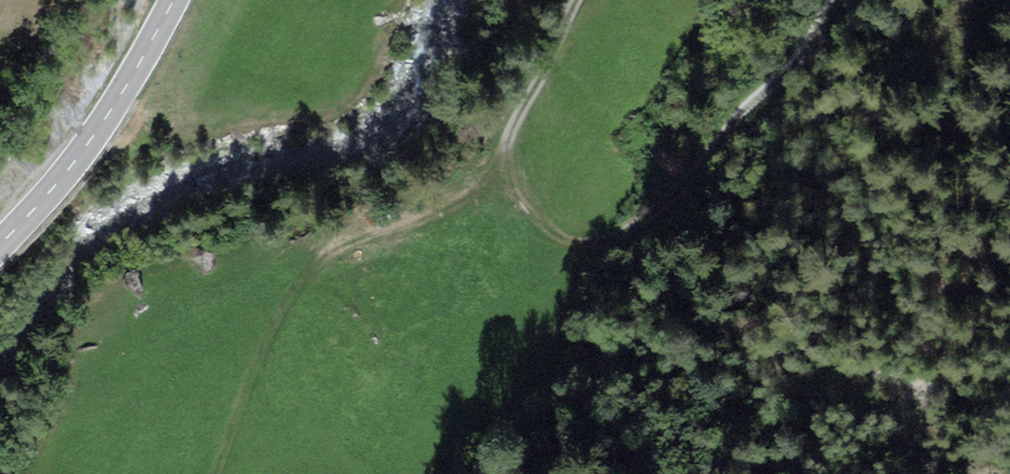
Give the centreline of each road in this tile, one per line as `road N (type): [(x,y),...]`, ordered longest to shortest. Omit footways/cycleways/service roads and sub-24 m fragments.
road 1 (track): [(824,0),(688,195),(625,234),(581,245),(506,153)]
road 2 (track): [(335,244),(454,192),(506,153),(523,94),(576,0)]
road 3 (tertiary): [(173,0),(100,114),(0,235)]

